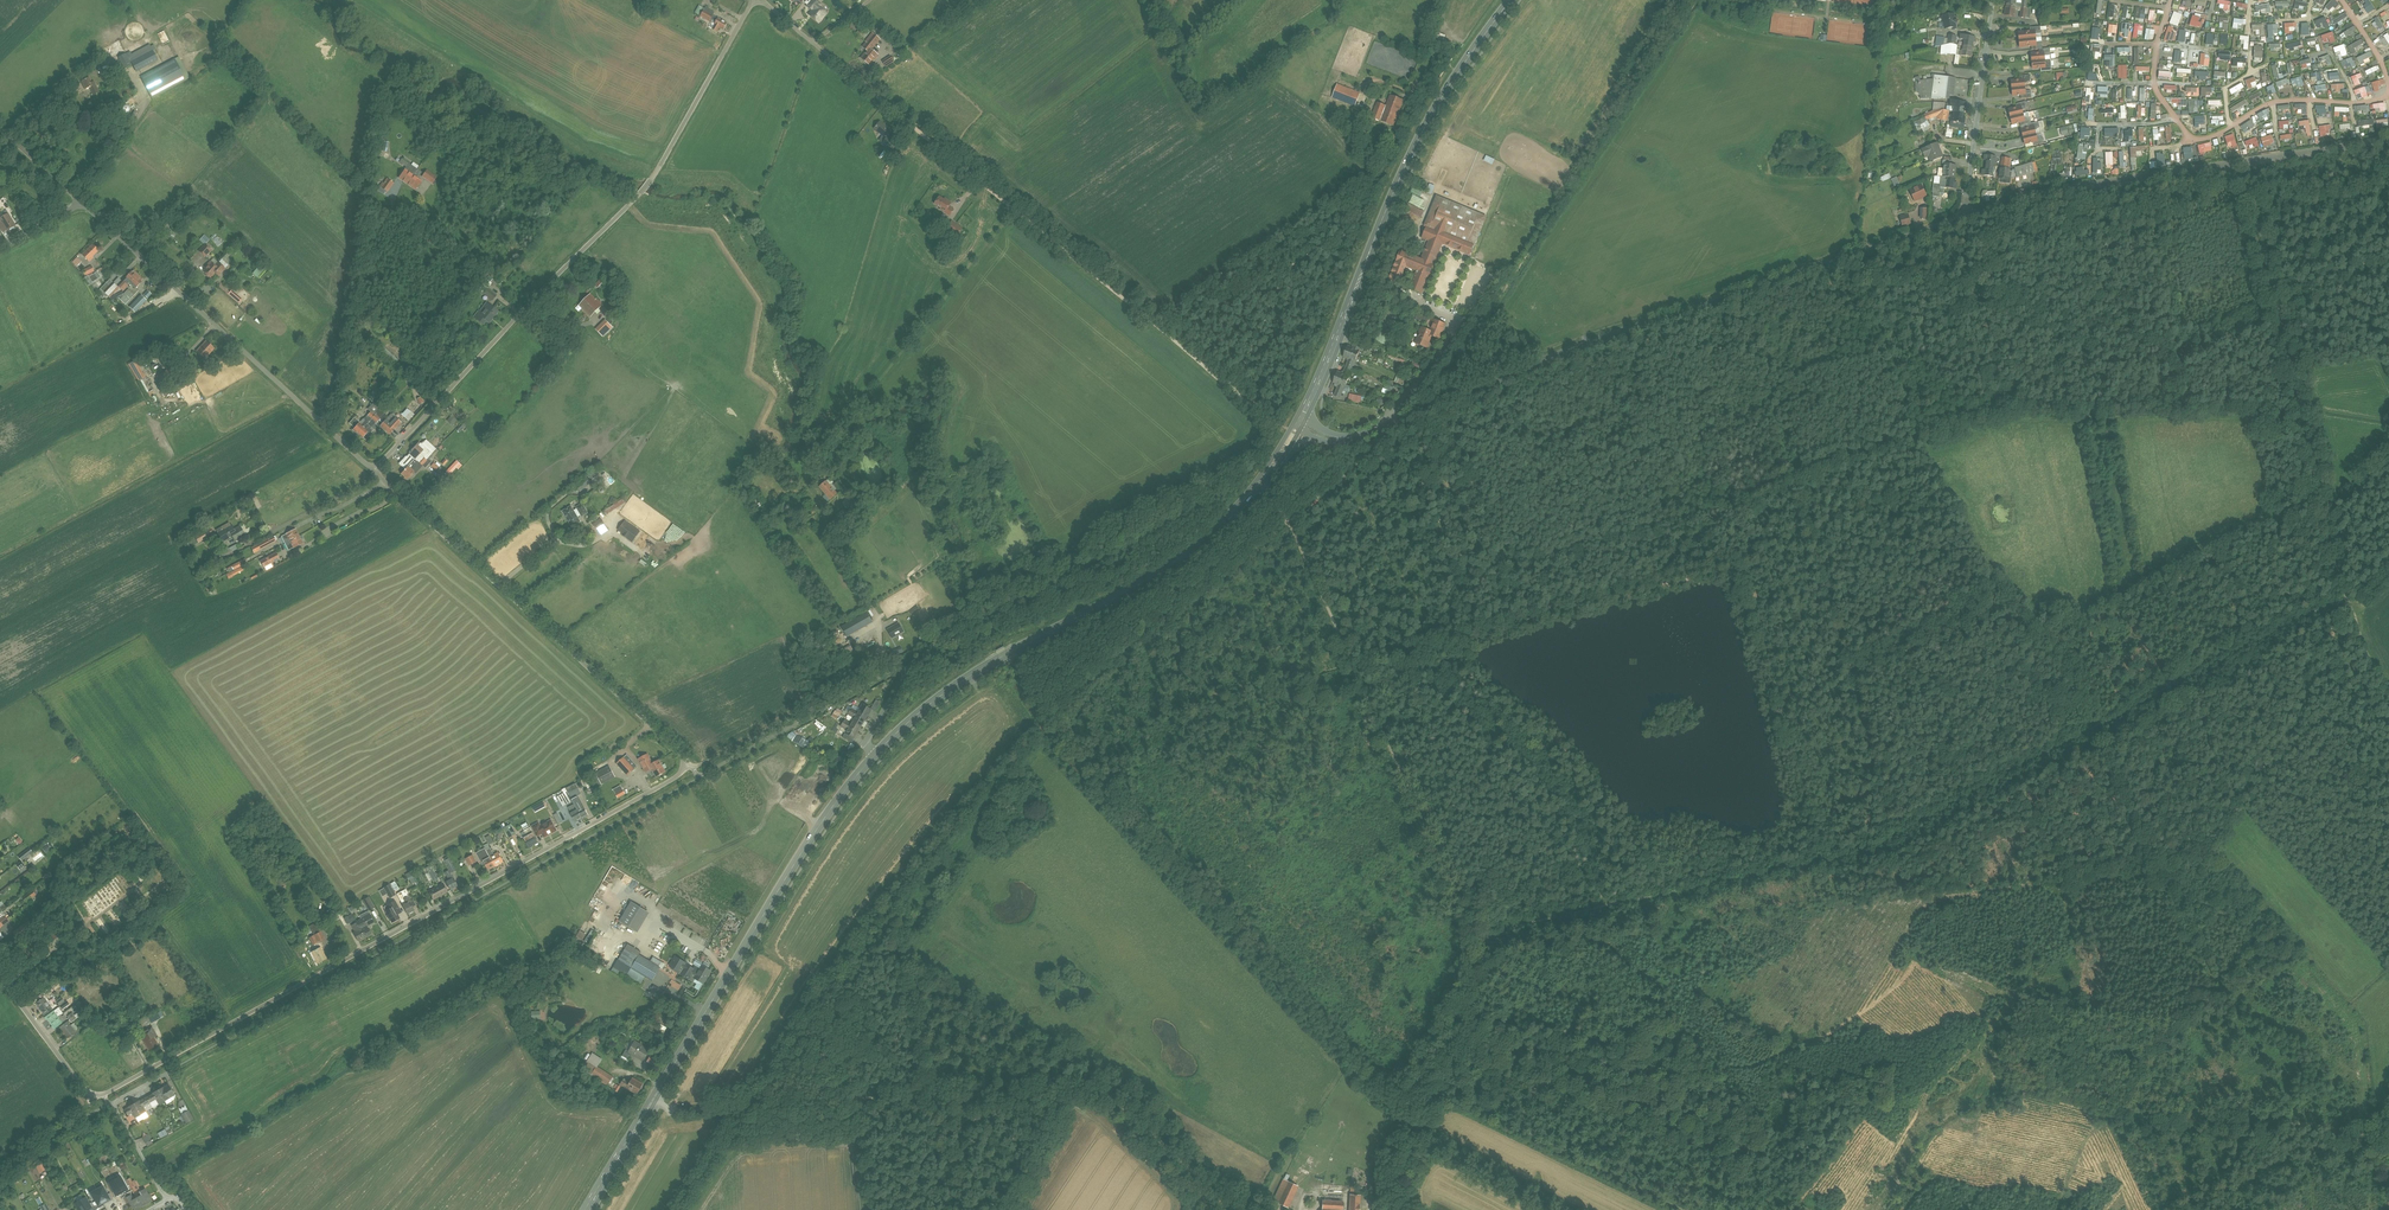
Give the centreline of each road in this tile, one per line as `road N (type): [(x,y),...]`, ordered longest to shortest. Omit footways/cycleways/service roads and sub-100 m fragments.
road 1 (unclassified): [(93,1099),(687,765),(374,470)]
road 2 (track): [(1635,900),(1850,854),(2250,644),(2348,601)]
road 3 (unclassified): [(1966,215),(1550,359),(1374,432),(1331,438),(1301,421)]
road 4 (unclassified): [(374,470),(641,193),(754,0)]
road 5 (secondary): [(1301,421),(1261,483),(1211,534),(1161,572),(948,690),(873,758)]
road 6 (secondary): [(873,758),(815,831),(588,1209)]
road 7 (track): [(1280,510),(1480,943)]
road 8 (track): [(1271,423),(905,120)]
road 9 (secondary): [(1511,0),(1423,129),(1301,421)]
road 10 (unclassified): [(2388,143),(2057,189),(1966,215)]
road 11 (unclassified): [(374,470),(81,202)]
road 12 (track): [(1234,384),(1286,273),(1372,199),(1387,155)]
road 13 (residential): [(1966,215),(1992,0)]
road 14 (track): [(1104,664),(1264,524)]
road 15 (unclassified): [(905,120),(760,0)]
road 16 (residential): [(93,1099),(0,975)]

